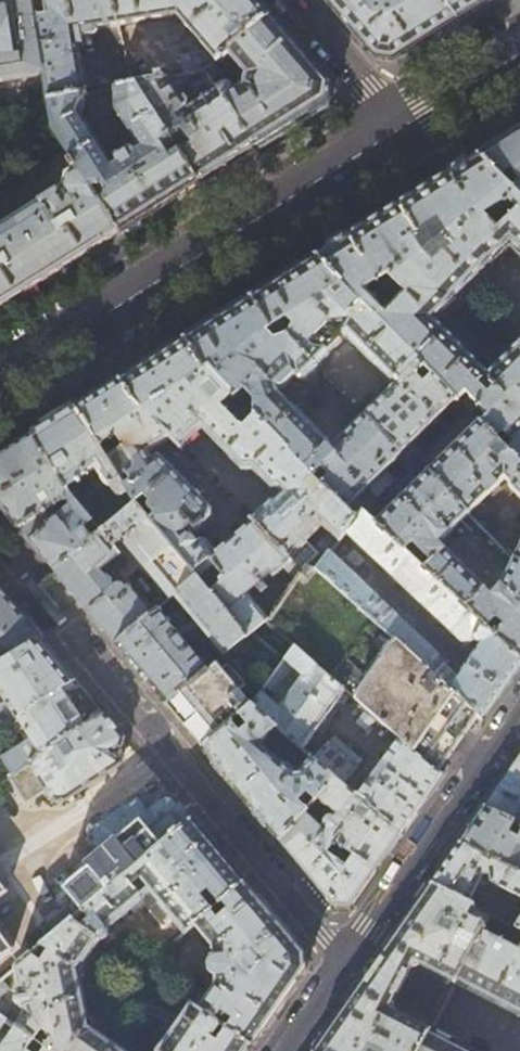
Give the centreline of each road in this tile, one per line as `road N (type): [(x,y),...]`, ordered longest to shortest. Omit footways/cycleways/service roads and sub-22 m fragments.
road 1 (secondary): [(0,380),(402,128)]
road 2 (residential): [(77,634),(344,961)]
road 3 (residential): [(519,711),(344,961)]
road 4 (residential): [(402,128),(294,0)]
road 5 (secondary): [(402,128),(519,54)]

